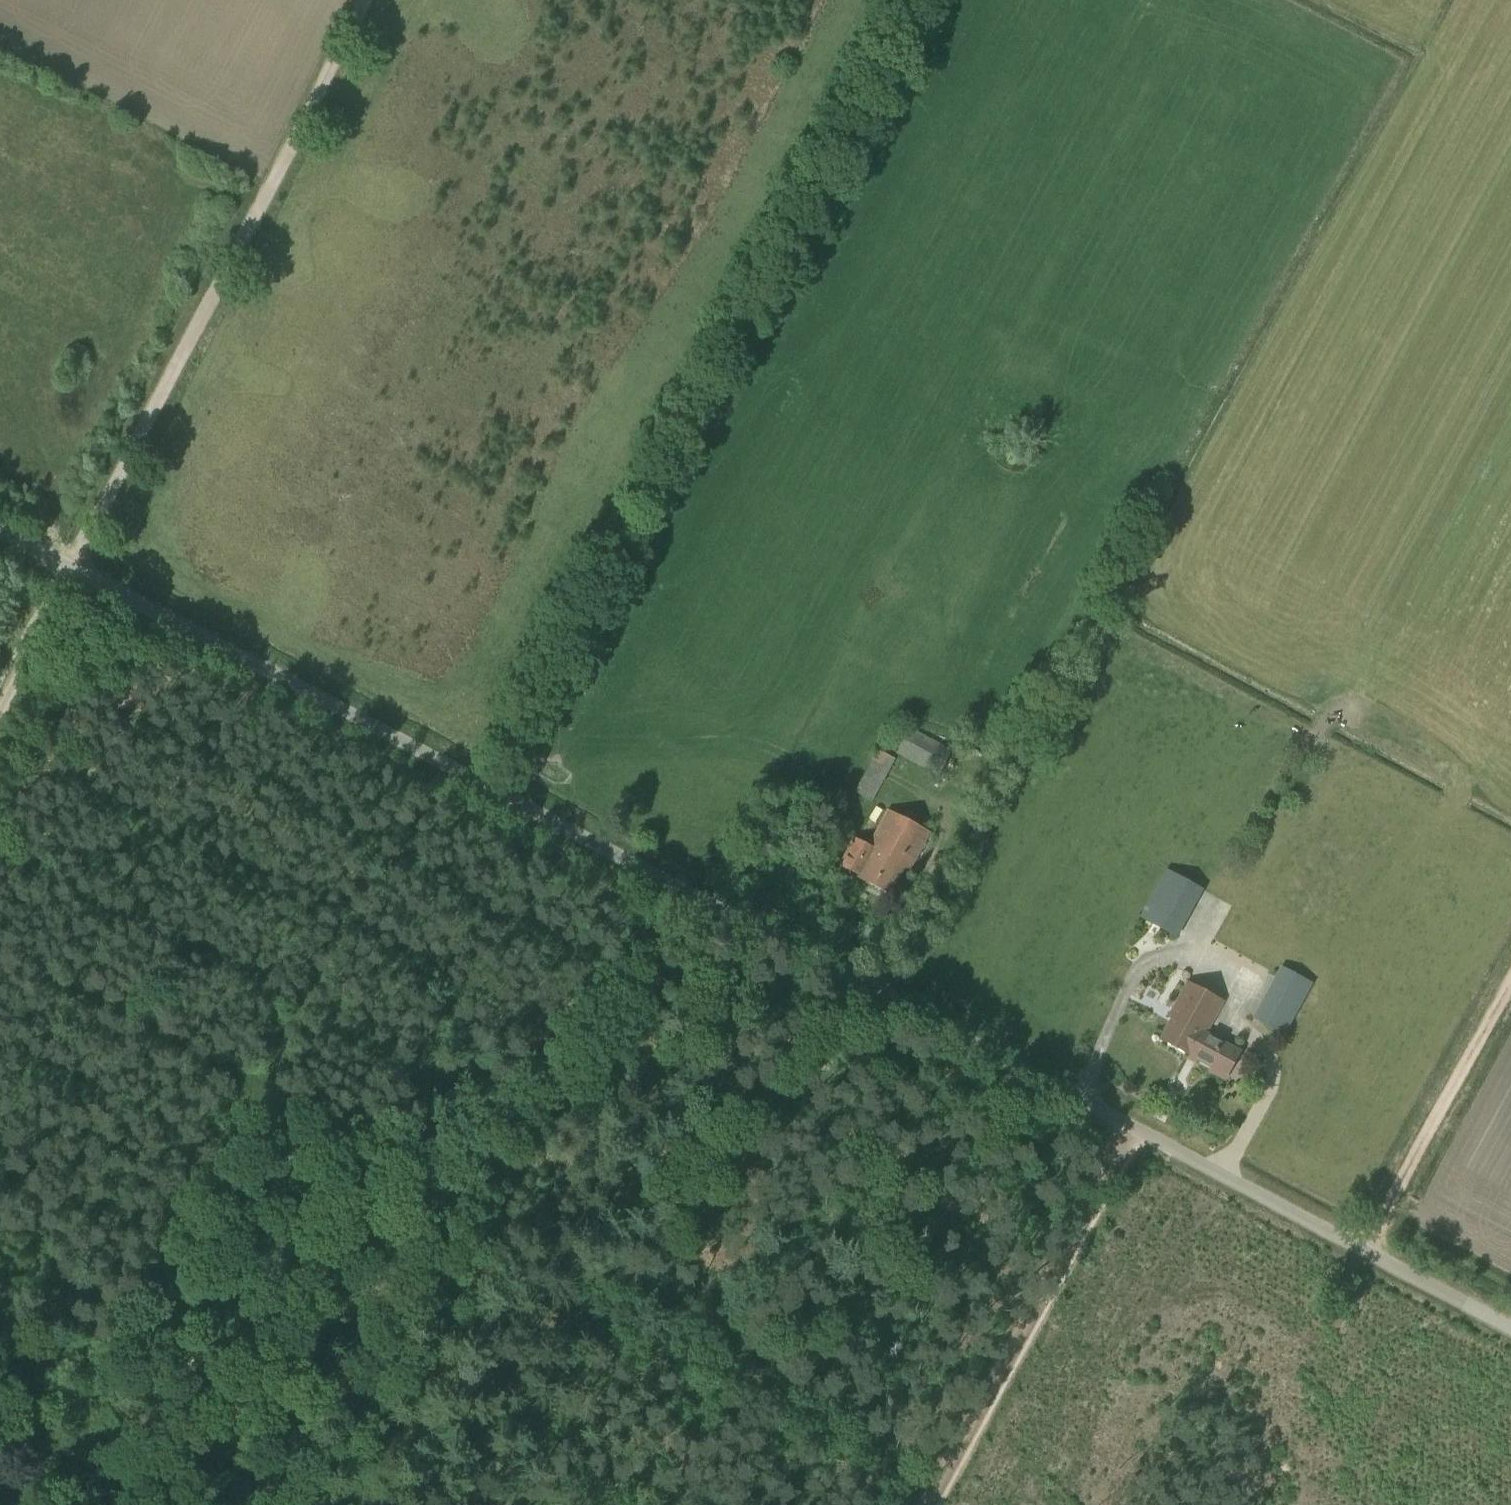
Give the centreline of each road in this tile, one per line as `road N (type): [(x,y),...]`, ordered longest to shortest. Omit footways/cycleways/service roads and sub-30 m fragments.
road 1 (unclassified): [(1510,1323),(0,530)]
road 2 (track): [(72,569),(366,0)]
road 3 (track): [(1129,1126),(921,1504)]
road 4 (track): [(1365,1245),(1510,977)]
road 5 (track): [(0,709),(72,569)]

